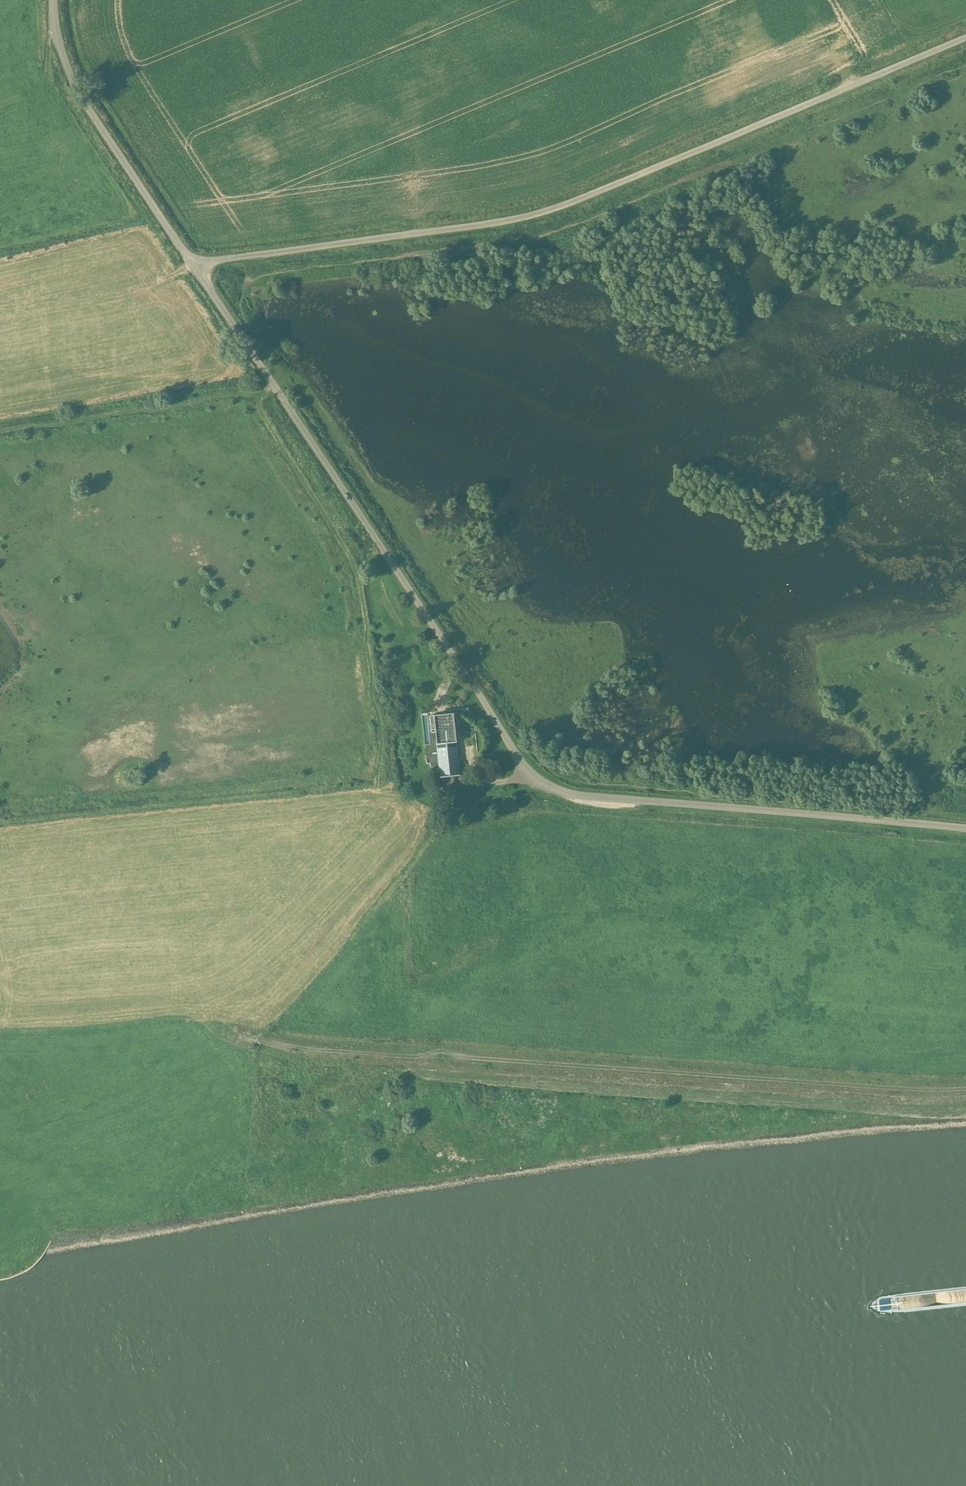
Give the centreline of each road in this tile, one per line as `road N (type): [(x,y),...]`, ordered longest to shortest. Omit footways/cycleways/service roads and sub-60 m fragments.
road 1 (unclassified): [(191,266),(535,216),(965,38)]
road 2 (unclassified): [(191,266),(78,92),(58,47),(53,0)]
road 3 (track): [(0,432),(270,384)]

